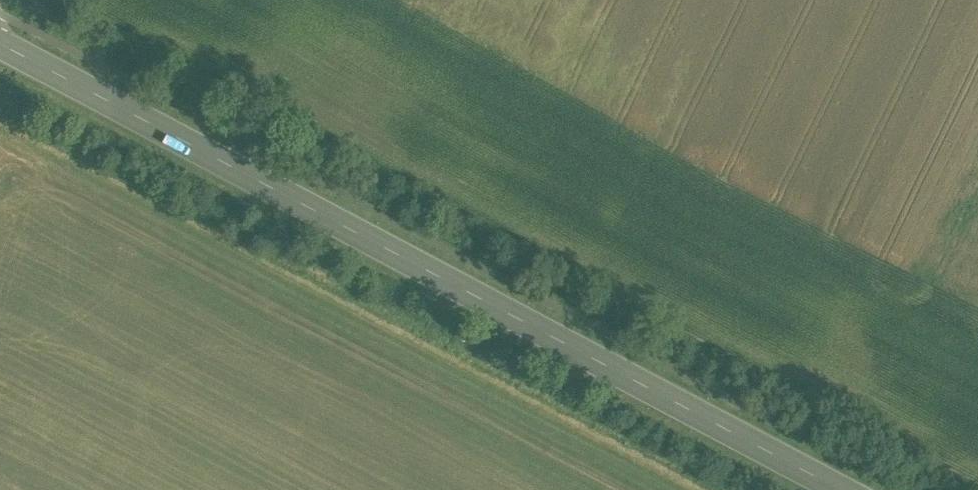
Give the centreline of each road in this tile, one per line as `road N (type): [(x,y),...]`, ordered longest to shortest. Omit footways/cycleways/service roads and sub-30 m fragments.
road 1 (secondary): [(0,45),(856,489)]

